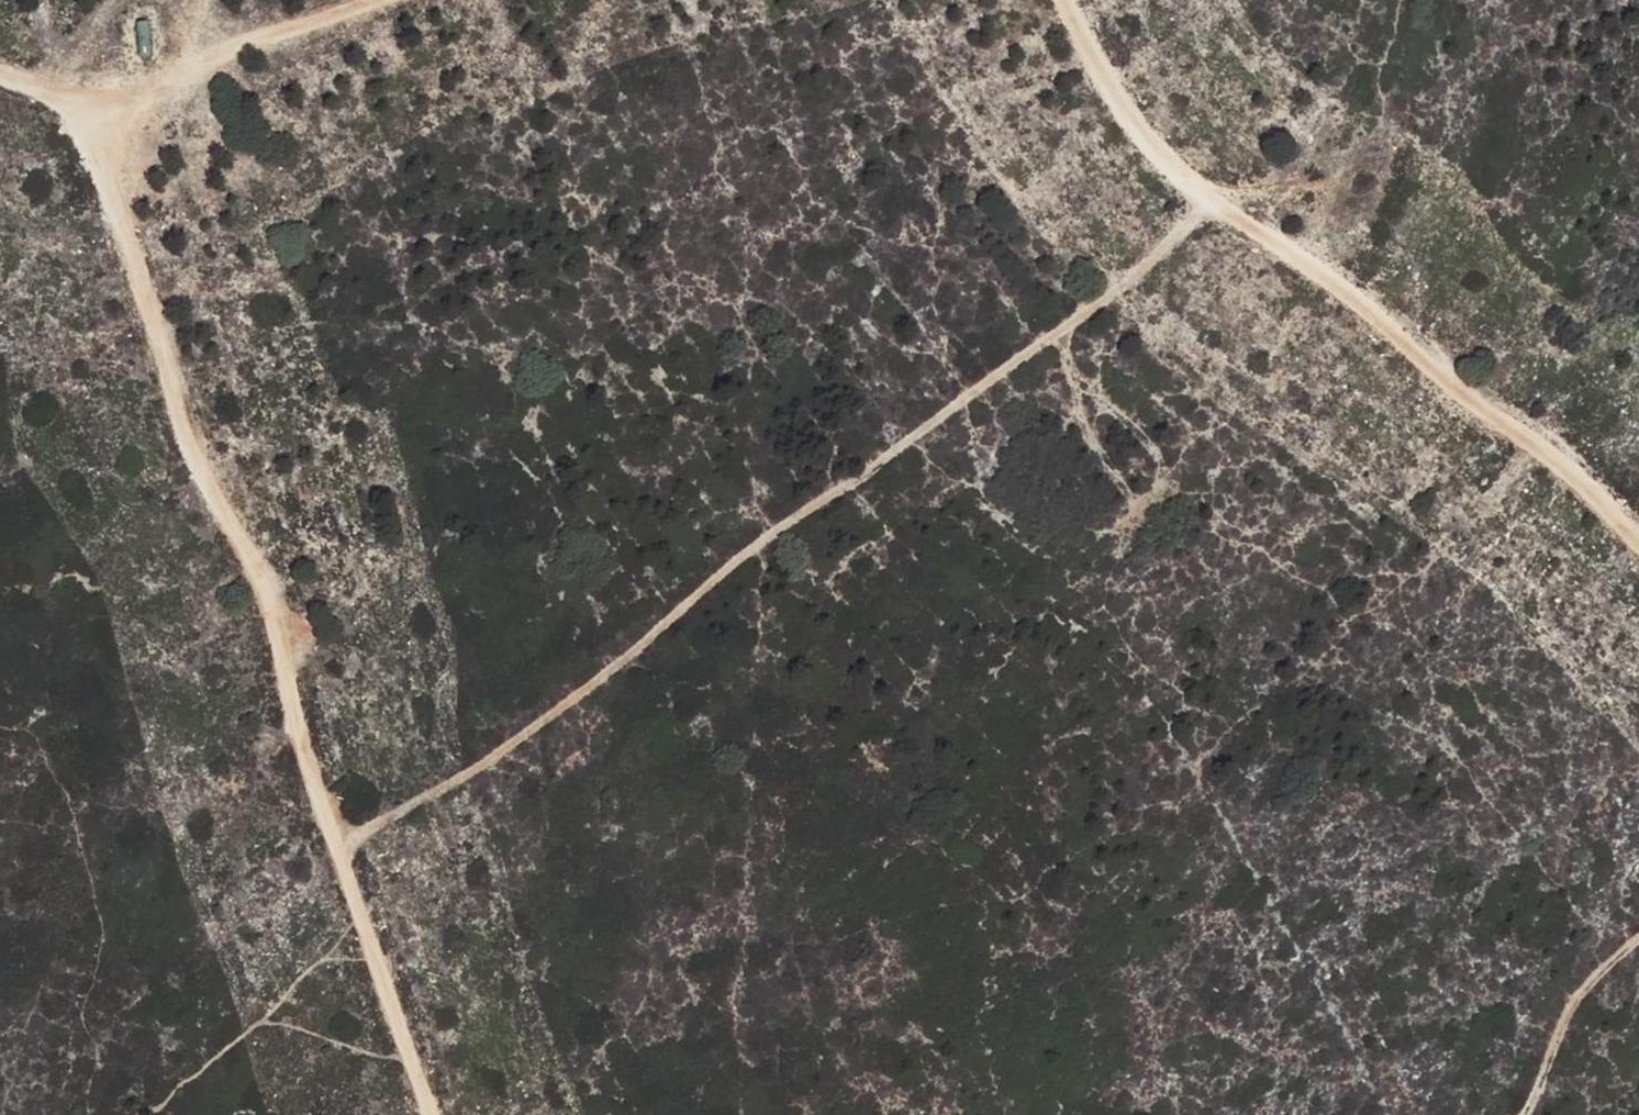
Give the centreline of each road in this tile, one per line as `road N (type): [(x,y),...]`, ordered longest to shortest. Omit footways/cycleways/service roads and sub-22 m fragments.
road 1 (track): [(438,1114),(293,697),(272,600),(186,432),(100,119)]
road 2 (track): [(1074,0),(1130,118),(1205,202),(1326,267),(1527,421),(1638,533)]
road 3 (track): [(1526,1114),(1564,1022),(1609,965),(1638,944)]
road 4 (track): [(363,0),(191,58)]
road 5 (track): [(100,119),(134,104),(191,58),(201,0)]

